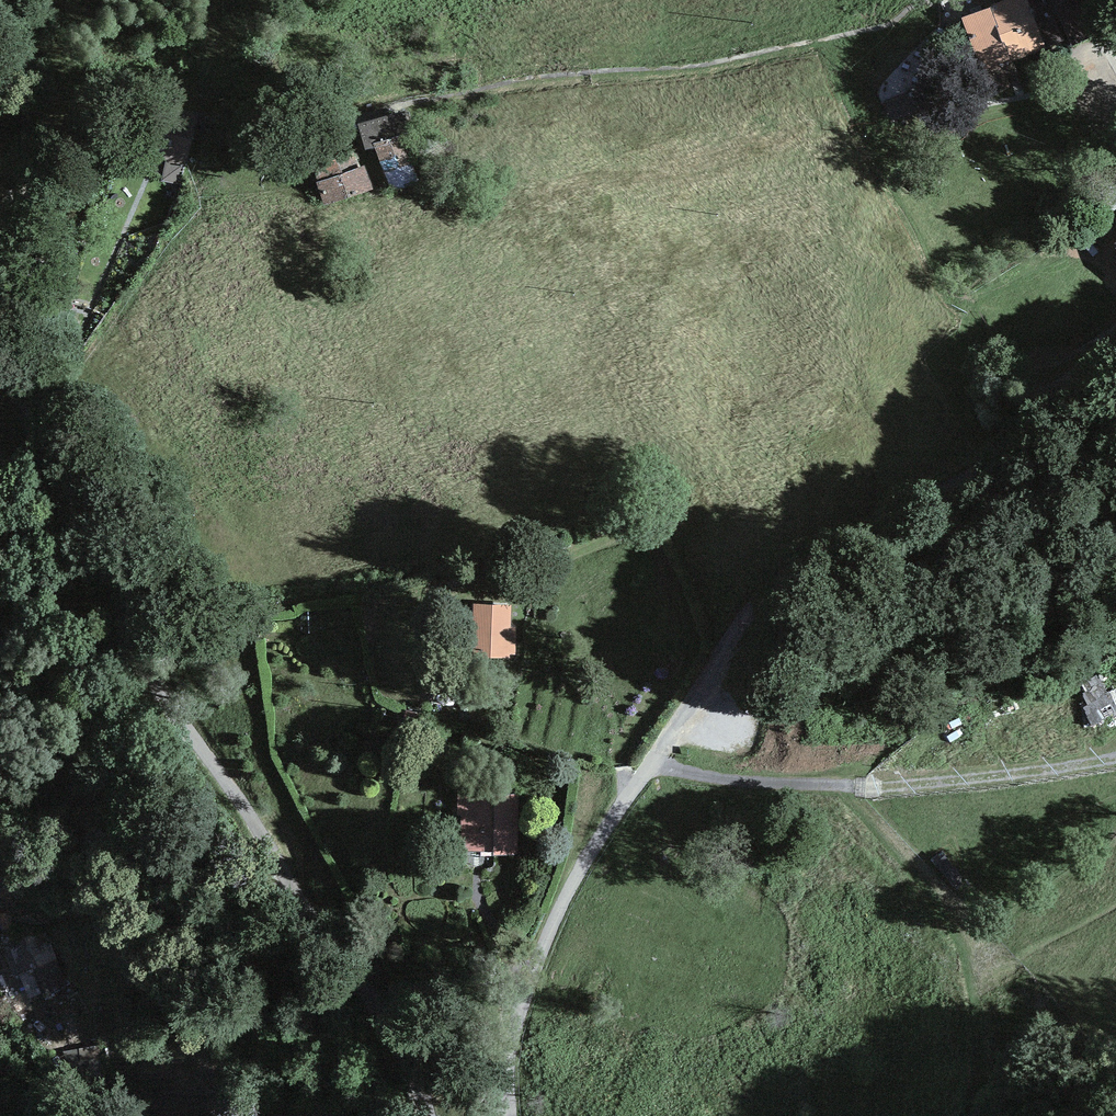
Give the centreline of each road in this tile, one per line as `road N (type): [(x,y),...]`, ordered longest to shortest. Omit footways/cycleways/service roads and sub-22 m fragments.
road 1 (track): [(0,227),(65,118),(95,99),(240,107),(326,129),(473,92),(720,66),(915,20)]
road 2 (residential): [(425,1115),(394,1030),(163,690),(89,552),(12,363),(12,263),(0,238)]
road 3 (residential): [(1115,416),(873,584),(757,615),(728,641),(552,921),(512,1034),(502,1115)]
road 4 (track): [(1115,601),(908,628),(867,619),(789,624),(728,641)]

